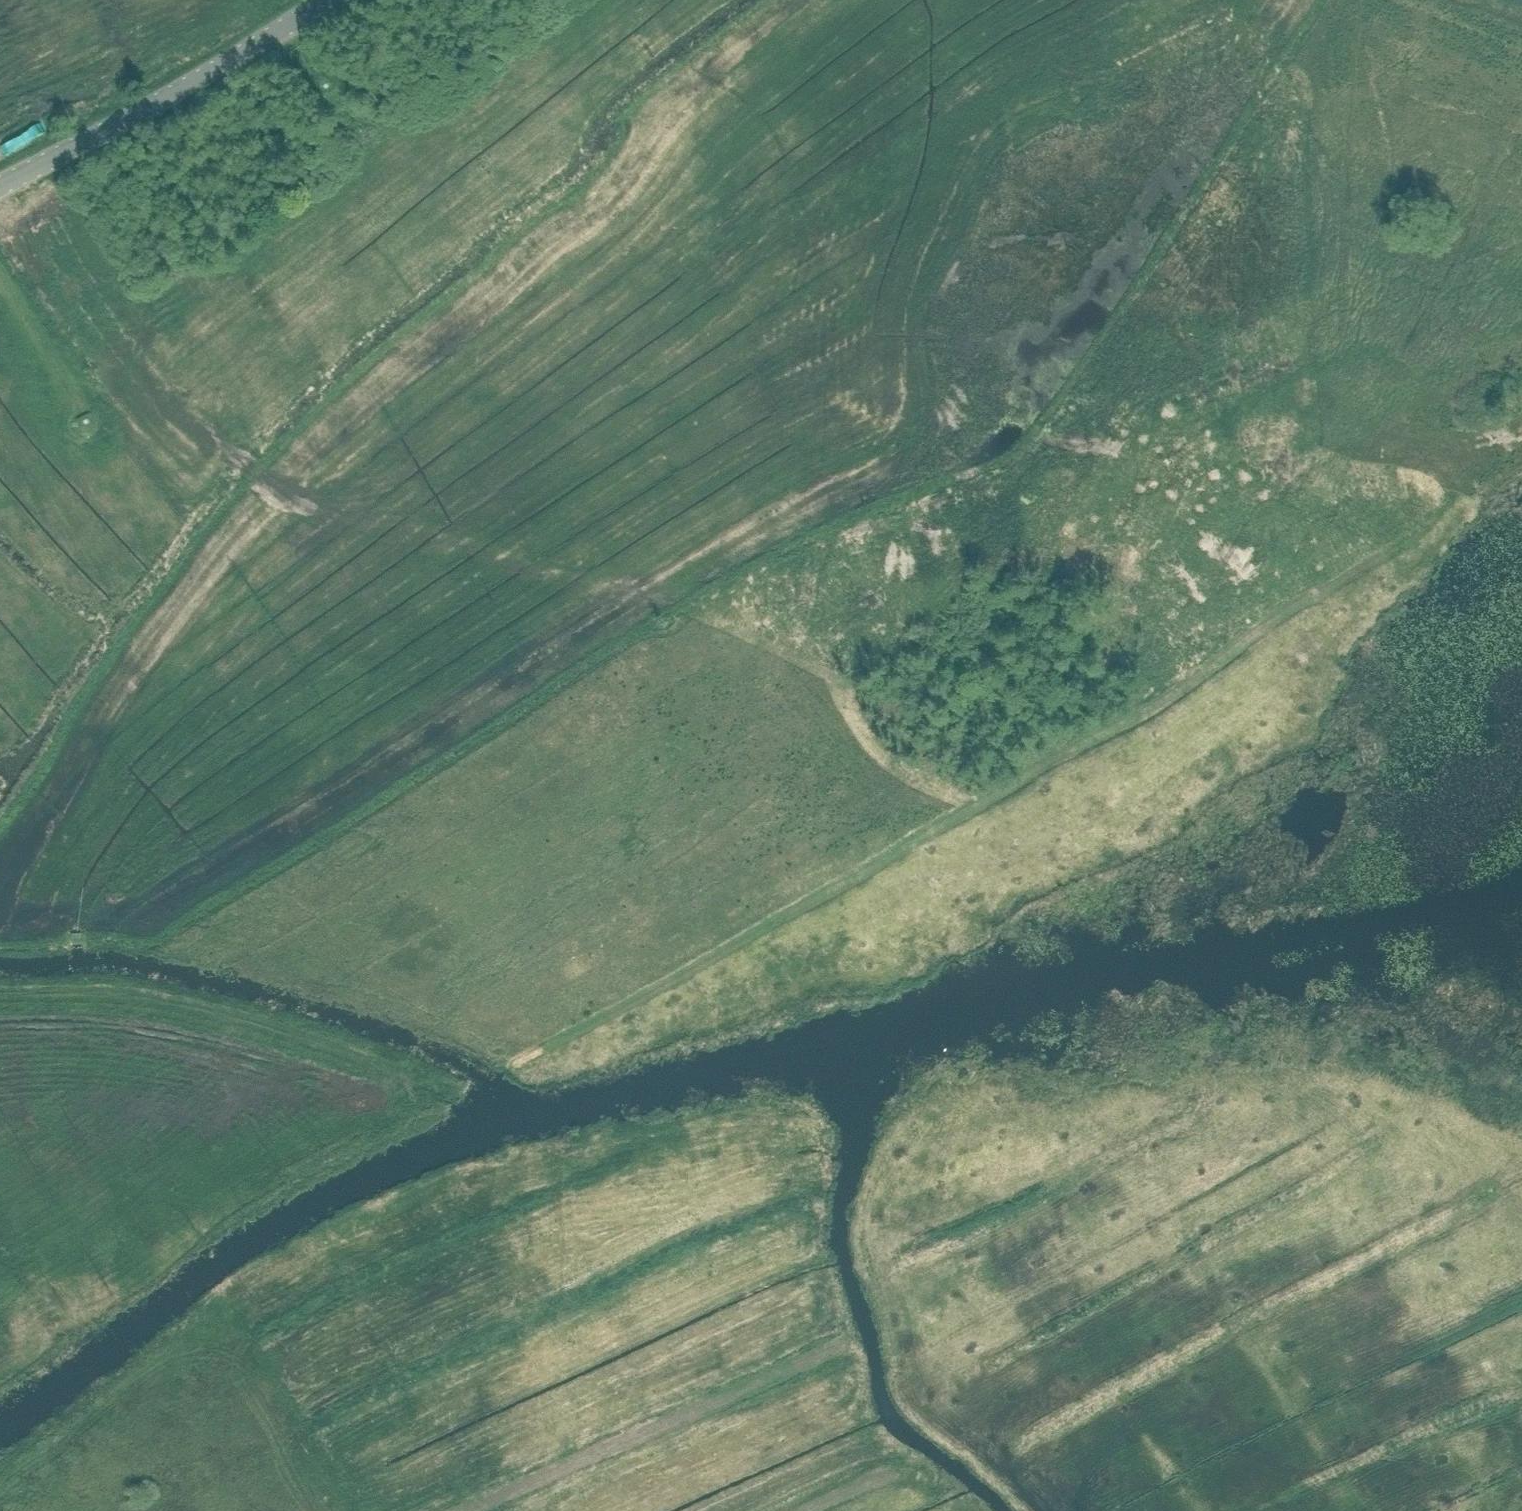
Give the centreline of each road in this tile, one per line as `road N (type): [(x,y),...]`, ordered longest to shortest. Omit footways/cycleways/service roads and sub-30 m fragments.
road 1 (tertiary): [(0,186),(326,0)]

